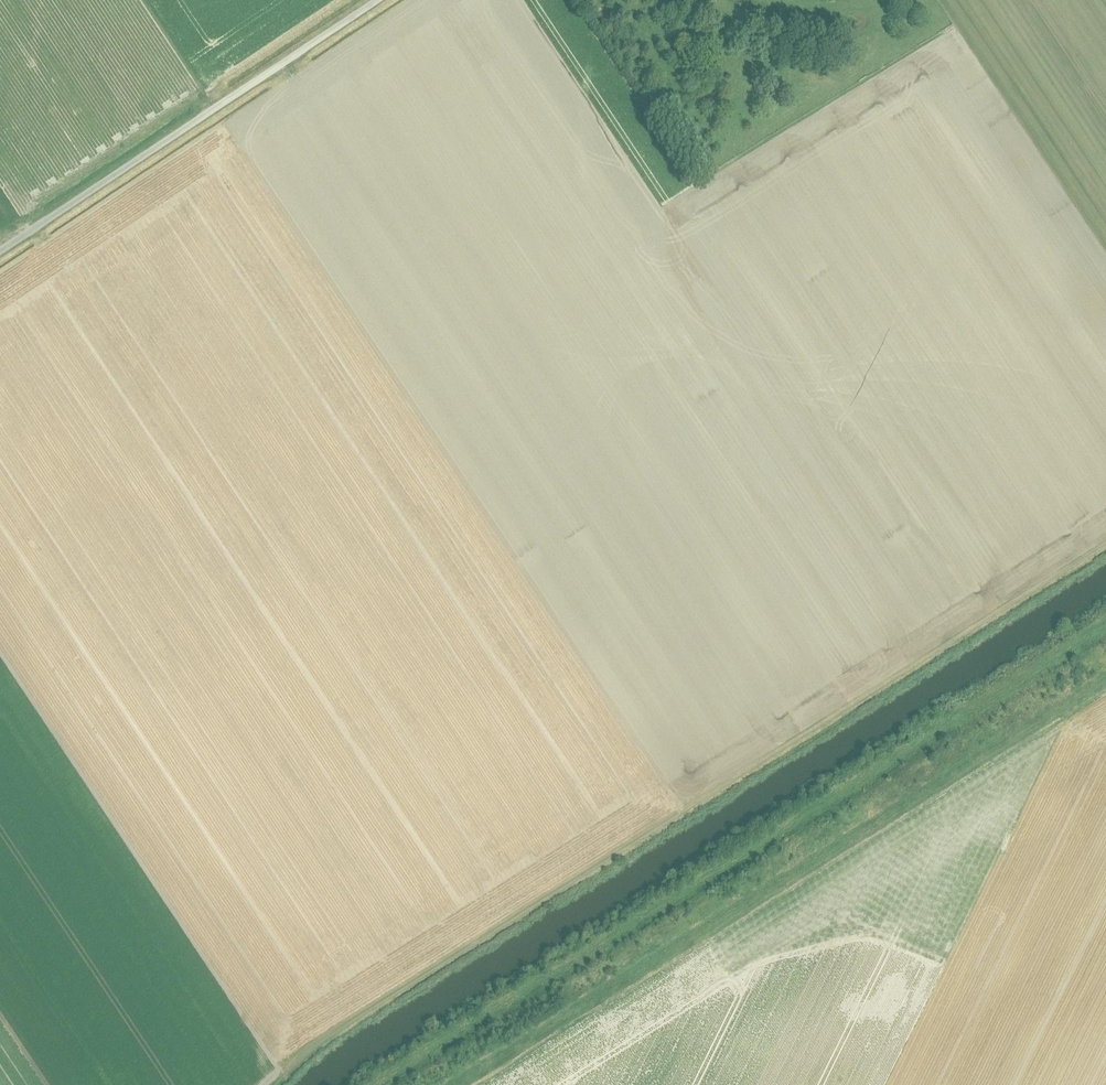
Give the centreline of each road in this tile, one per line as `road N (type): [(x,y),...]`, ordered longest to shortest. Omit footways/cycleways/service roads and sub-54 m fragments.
road 1 (unclassified): [(0,249),(366,0)]

